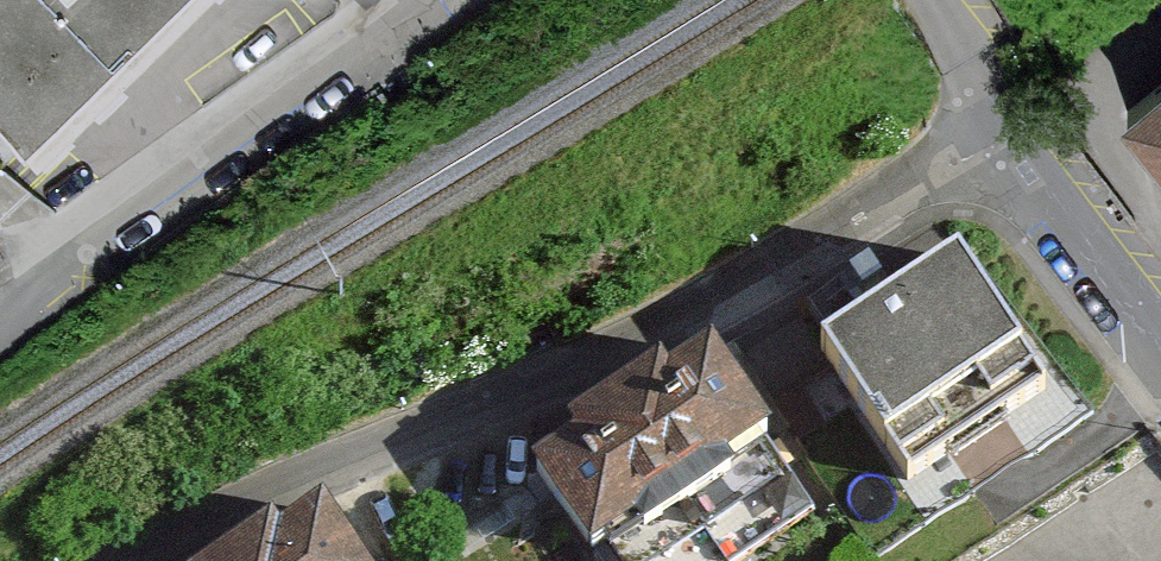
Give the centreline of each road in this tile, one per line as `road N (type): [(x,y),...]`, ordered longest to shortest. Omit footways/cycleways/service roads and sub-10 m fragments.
road 1 (residential): [(1012,135),(697,316),(194,515),(118,560)]
road 2 (residential): [(0,322),(422,0)]
road 3 (residential): [(1012,135),(1160,340)]
road 4 (residential): [(929,0),(1012,135)]

